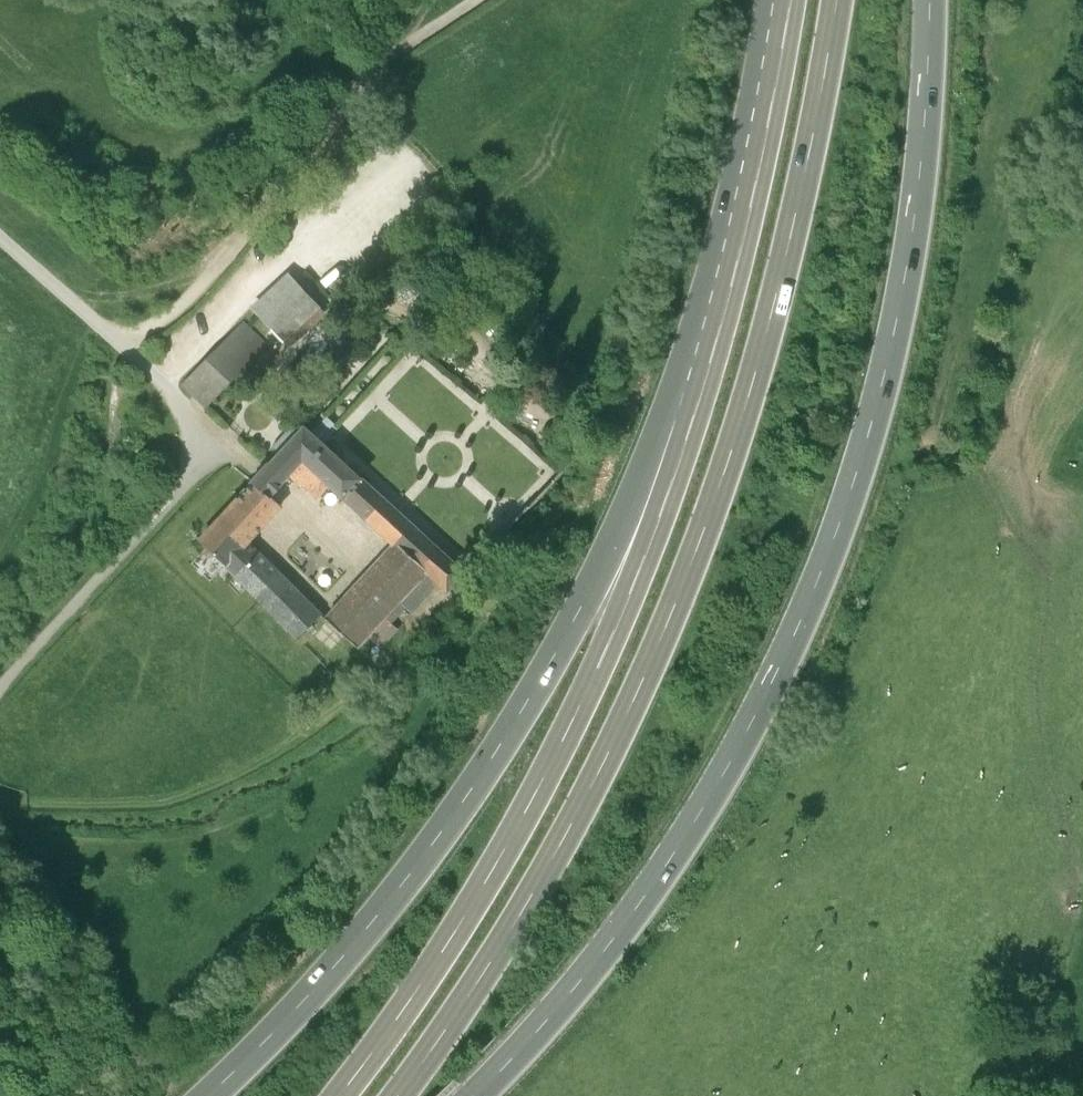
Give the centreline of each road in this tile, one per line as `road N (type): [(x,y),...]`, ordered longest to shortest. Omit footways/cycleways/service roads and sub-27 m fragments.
road 1 (trunk): [(480,1095),(561,1008),(701,813),(825,560),(908,279),(930,104),(932,0)]
road 2 (primary): [(398,1095),(564,847),(697,551),(754,385),(837,0)]
road 3 (primary): [(706,376),(607,644),(518,828),(338,1095)]
road 4 (trunk): [(582,609),(493,758),(382,911),(275,1040),(214,1095)]
road 5 (track): [(477,0),(388,60),(131,358)]
road 6 (primary): [(790,0),(741,251),(706,376)]
road 7 (track): [(224,444),(0,689)]
road 8 (trunk): [(706,376),(582,609)]

